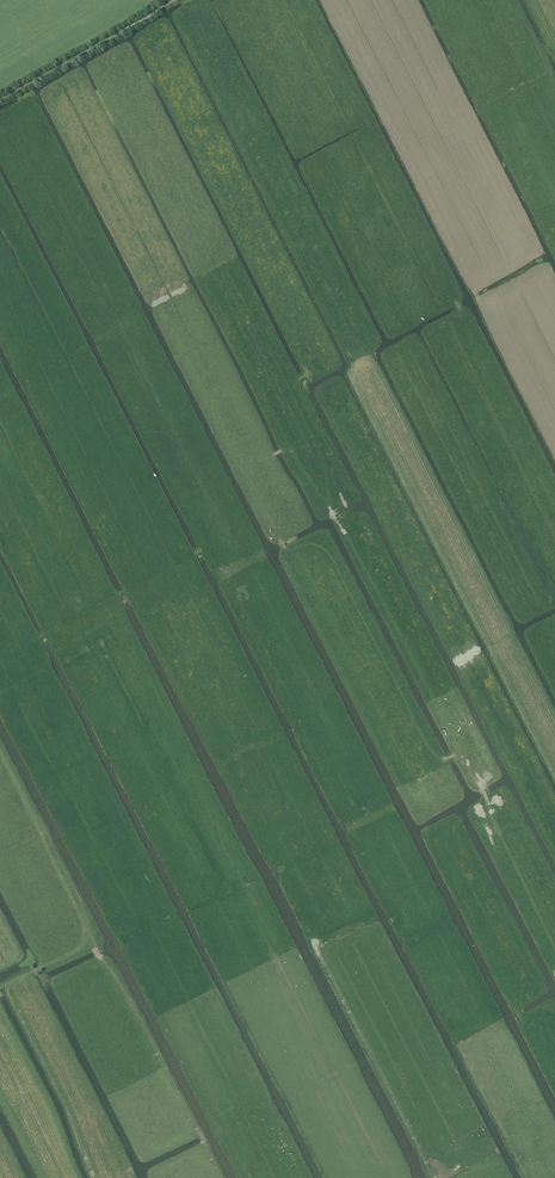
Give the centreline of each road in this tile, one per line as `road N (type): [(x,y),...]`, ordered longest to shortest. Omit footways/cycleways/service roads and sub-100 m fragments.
road 1 (track): [(554,43),(529,56),(508,98),(552,189)]

